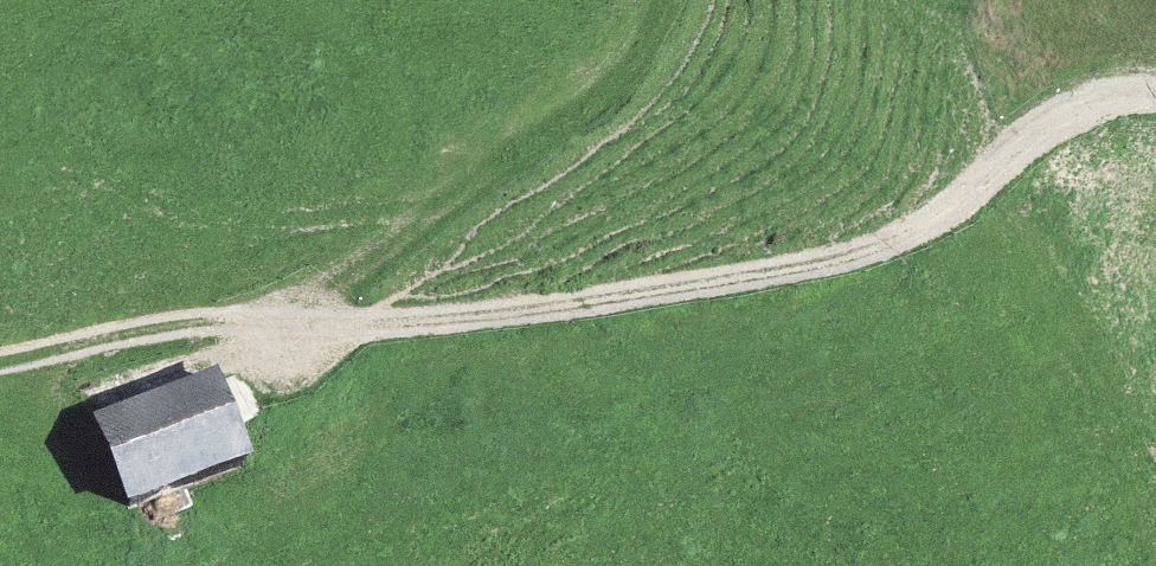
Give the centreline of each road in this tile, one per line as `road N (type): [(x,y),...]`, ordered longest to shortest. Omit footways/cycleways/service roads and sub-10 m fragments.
road 1 (track): [(1155,84),(1086,92),(1043,116),(943,207),(874,247),(439,321),(192,320),(0,360)]
road 2 (track): [(281,320),(566,126),(642,64),(666,0)]

